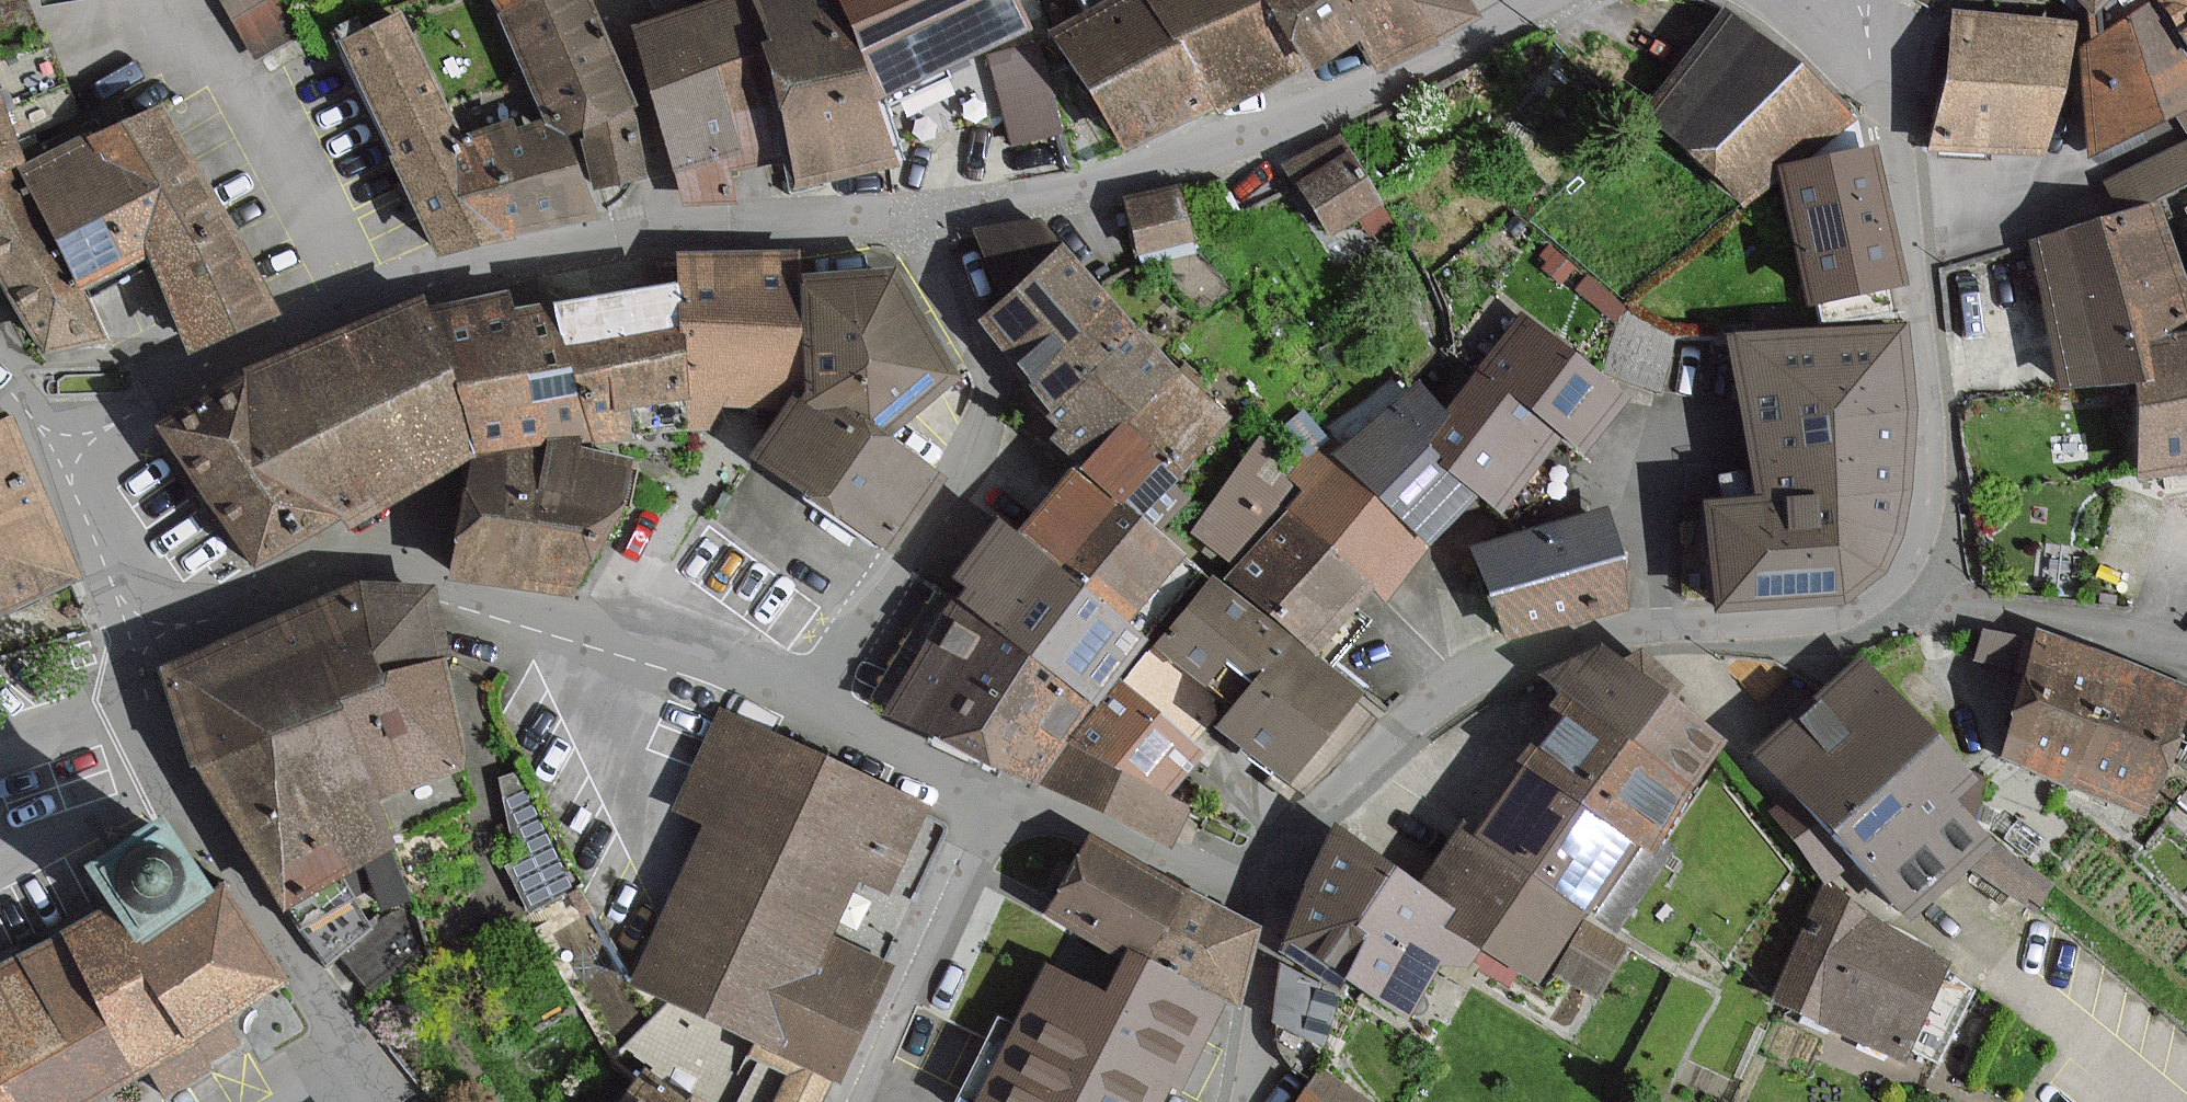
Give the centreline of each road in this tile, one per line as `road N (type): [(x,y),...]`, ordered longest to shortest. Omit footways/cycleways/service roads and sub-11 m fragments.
road 1 (residential): [(1277,908),(1317,819),(1359,767),(1436,701),(1514,660),(1603,637),(1934,614)]
road 2 (residential): [(821,704),(446,592),(362,578),(246,602),(140,650)]
road 3 (residential): [(1541,0),(1384,87),(1230,147),(1067,194),(911,217)]
road 4 (residential): [(672,233),(392,290),(254,347),(61,448)]
road 5 (residential): [(1934,614),(1933,412),(1867,0)]
road 6 (residential): [(821,704),(980,438),(996,387),(991,359),(911,217)]
road 7 (residential): [(140,650),(185,787),(380,1101)]
road 8 (residential): [(1277,908),(1134,851),(821,704)]
road 9 (residential): [(1934,614),(2051,620),(2186,647)]
road 10 (residential): [(602,0),(646,106),(672,233)]
road 11 (residential): [(911,217),(672,233)]
road 12 (residential): [(61,448),(140,650)]
road 13 (residential): [(1239,1101),(1277,908)]
road 14 (residential): [(140,650),(87,724),(0,758)]

